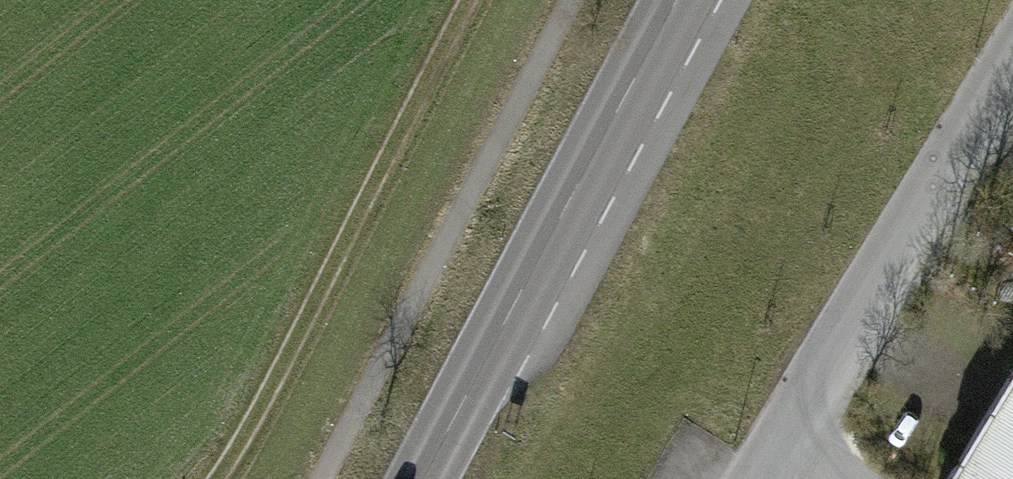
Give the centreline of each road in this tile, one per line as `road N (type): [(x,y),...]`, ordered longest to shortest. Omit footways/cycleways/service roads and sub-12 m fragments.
road 1 (secondary): [(683,0),(426,478)]
road 2 (track): [(219,478),(474,0)]
road 3 (unclassified): [(1012,78),(766,478)]

